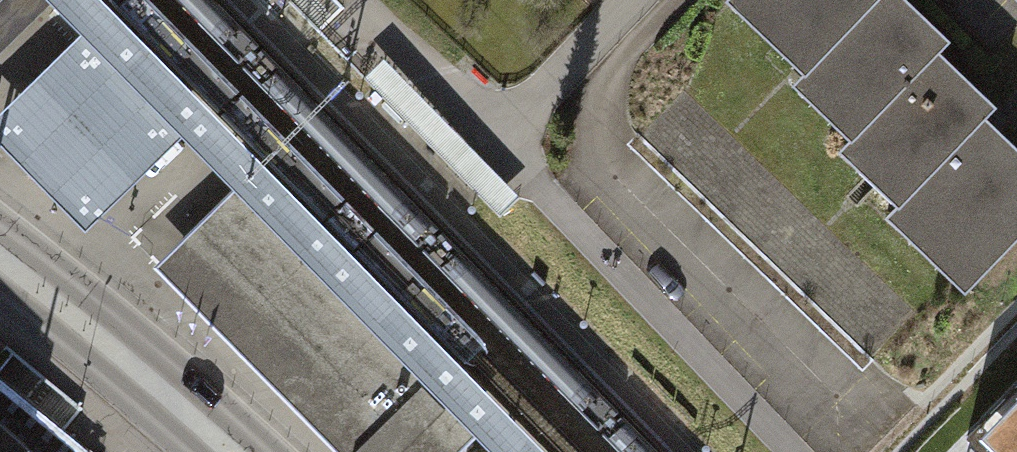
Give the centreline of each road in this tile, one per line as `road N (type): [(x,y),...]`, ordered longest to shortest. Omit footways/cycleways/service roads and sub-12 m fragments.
road 1 (secondary): [(0,258),(231,451)]

